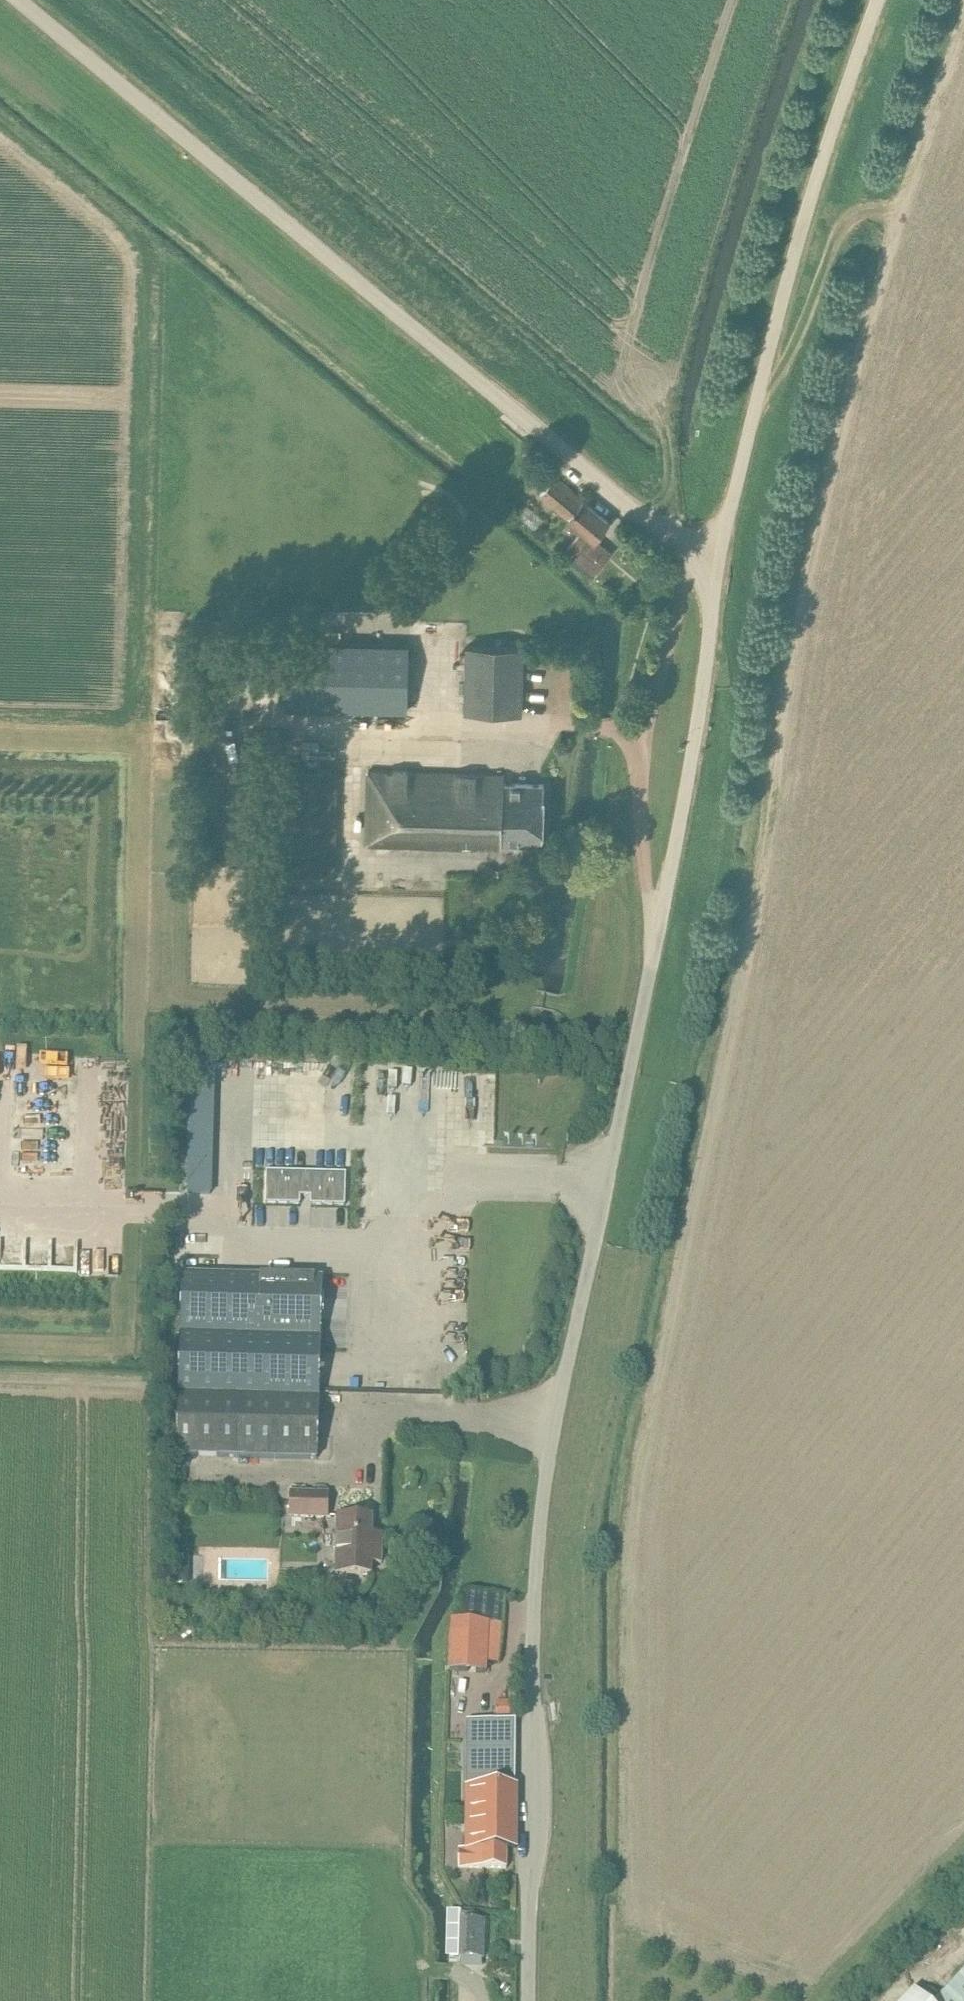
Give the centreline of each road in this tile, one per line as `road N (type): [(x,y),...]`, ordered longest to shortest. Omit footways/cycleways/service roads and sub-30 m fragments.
road 1 (unclassified): [(529,2000),(534,1619),(546,1479),(656,949),(721,550)]
road 2 (unclassified): [(721,550),(649,522),(19,0)]
road 3 (track): [(133,1207),(144,740),(0,737)]
road 4 (unclassified): [(721,550),(806,210),(878,0)]
road 5 (track): [(453,721),(455,617),(491,507),(491,461),(526,419)]
road 6 (track): [(0,1374),(152,1378)]

